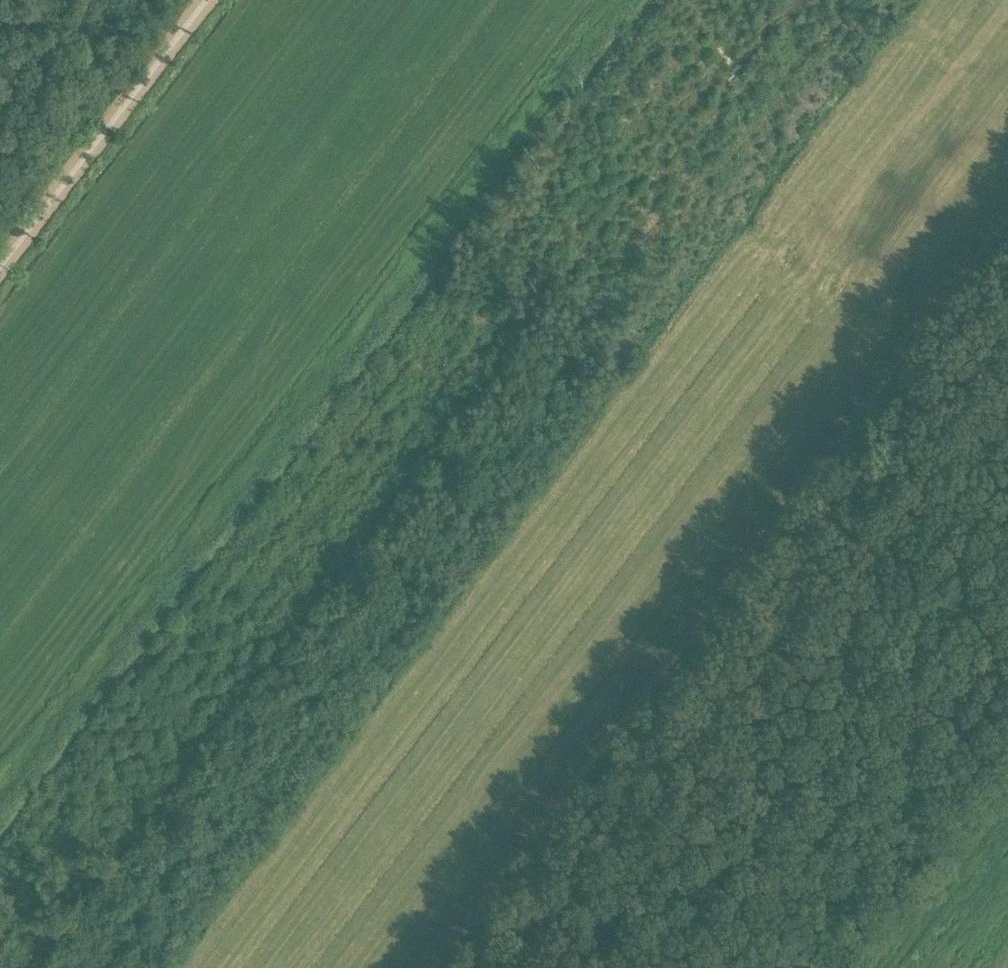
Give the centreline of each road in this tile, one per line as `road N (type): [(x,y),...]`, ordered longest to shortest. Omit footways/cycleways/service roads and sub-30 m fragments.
road 1 (tertiary): [(0,266),(205,0)]

